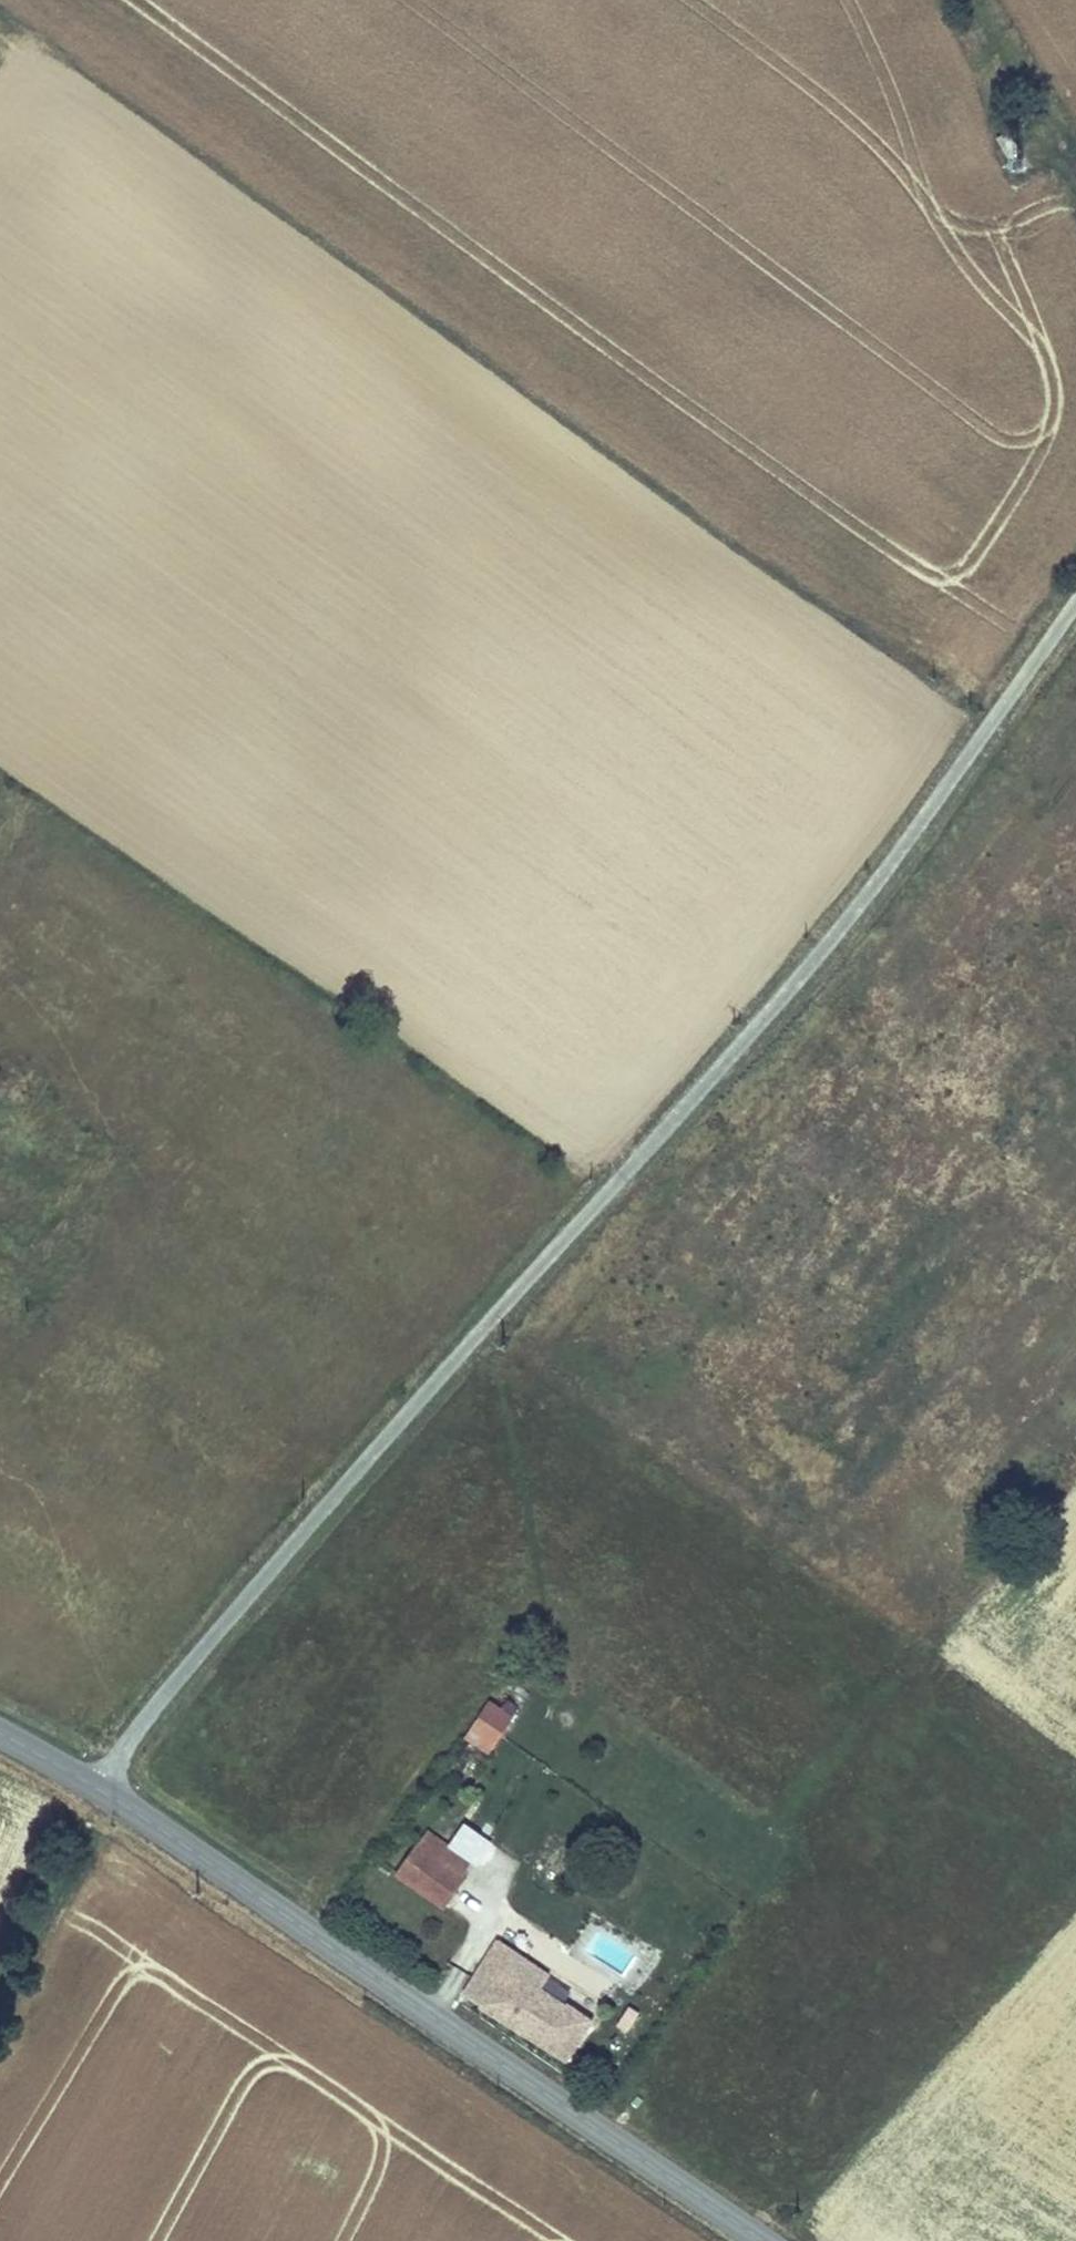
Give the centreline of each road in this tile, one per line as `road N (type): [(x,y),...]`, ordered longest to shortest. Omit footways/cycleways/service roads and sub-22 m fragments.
road 1 (tertiary): [(0,1735),(102,1784),(778,2240)]
road 2 (track): [(1075,172),(968,0)]
road 3 (track): [(102,1784),(0,1959)]

